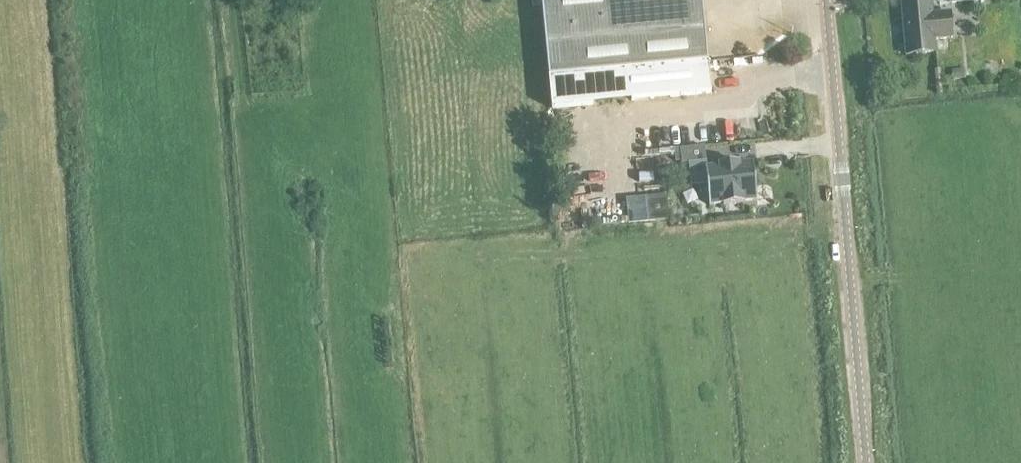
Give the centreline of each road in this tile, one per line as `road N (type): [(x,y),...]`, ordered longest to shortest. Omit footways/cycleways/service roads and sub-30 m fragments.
road 1 (unclassified): [(867,462),(826,0)]
road 2 (track): [(1020,267),(851,281)]

